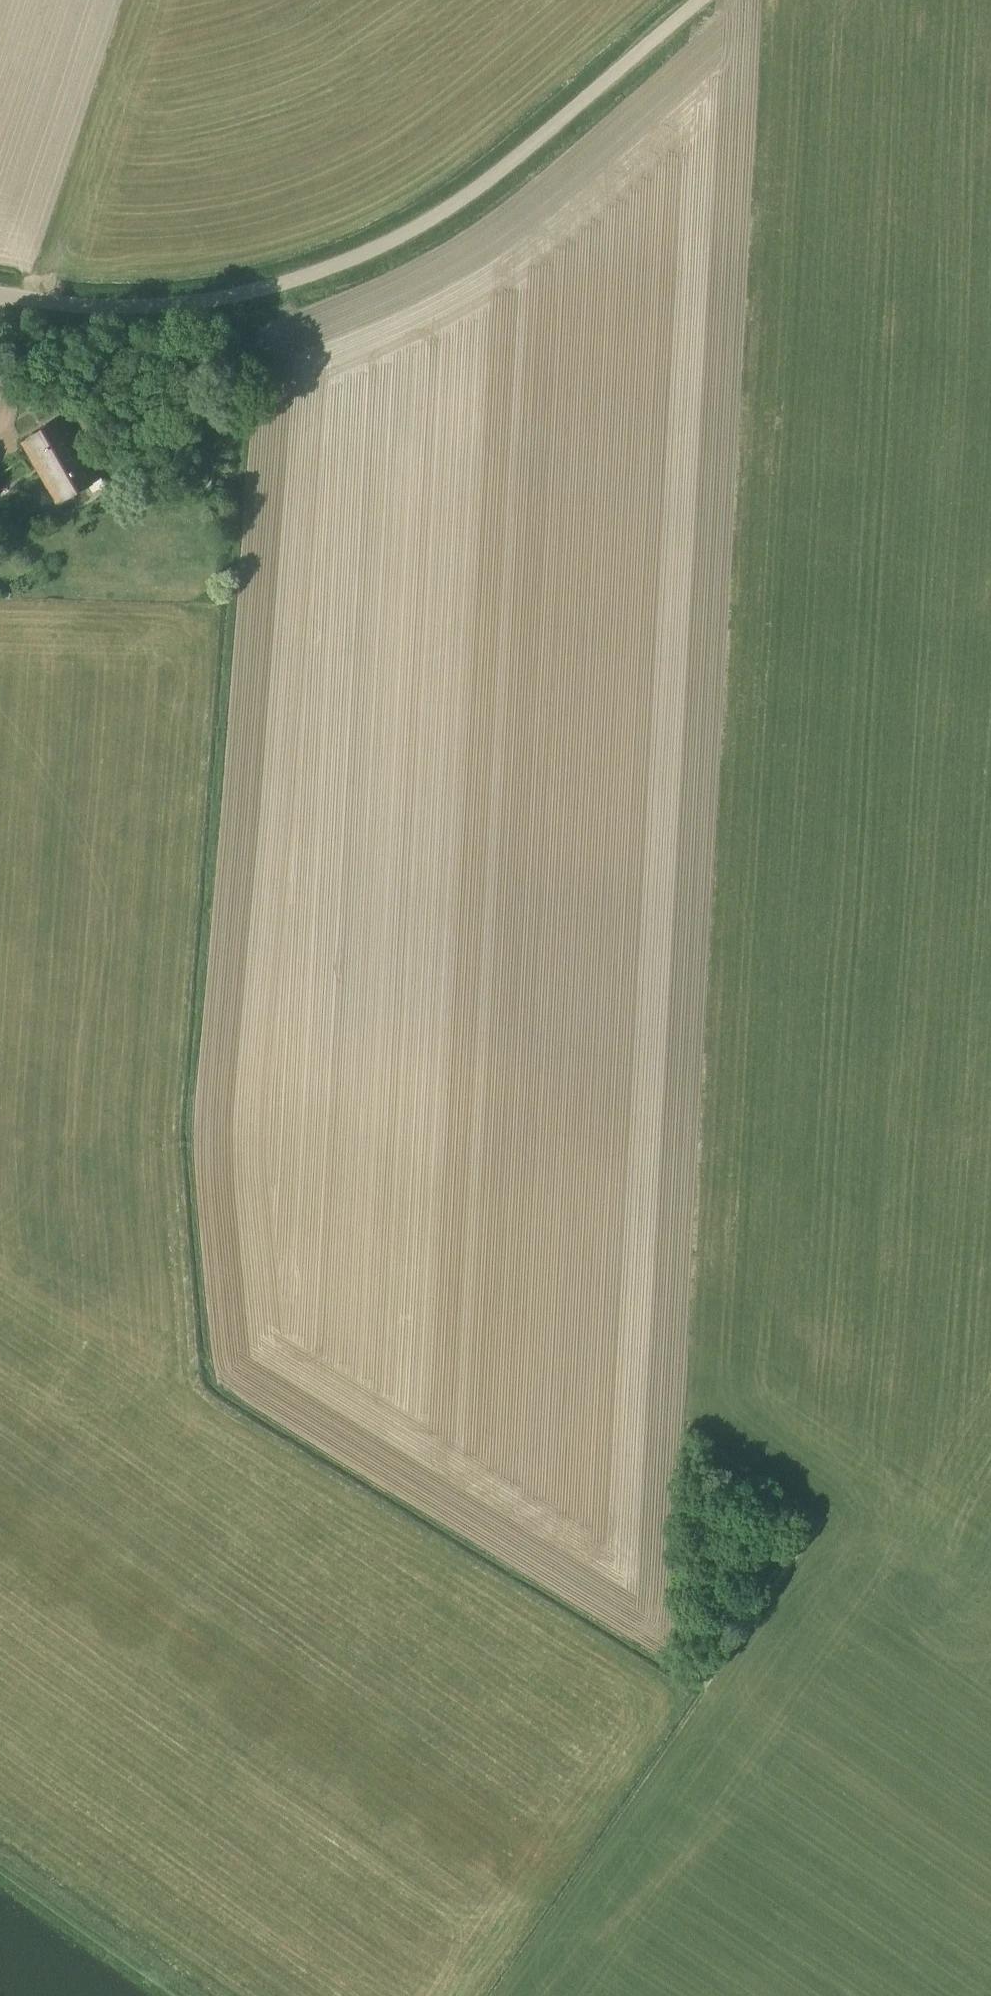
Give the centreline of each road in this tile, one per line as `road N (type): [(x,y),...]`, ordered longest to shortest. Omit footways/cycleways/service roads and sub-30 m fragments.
road 1 (unclassified): [(0,294),(107,310),(204,310),(359,262),(446,216),(709,0)]
road 2 (track): [(0,1868),(176,1995)]

